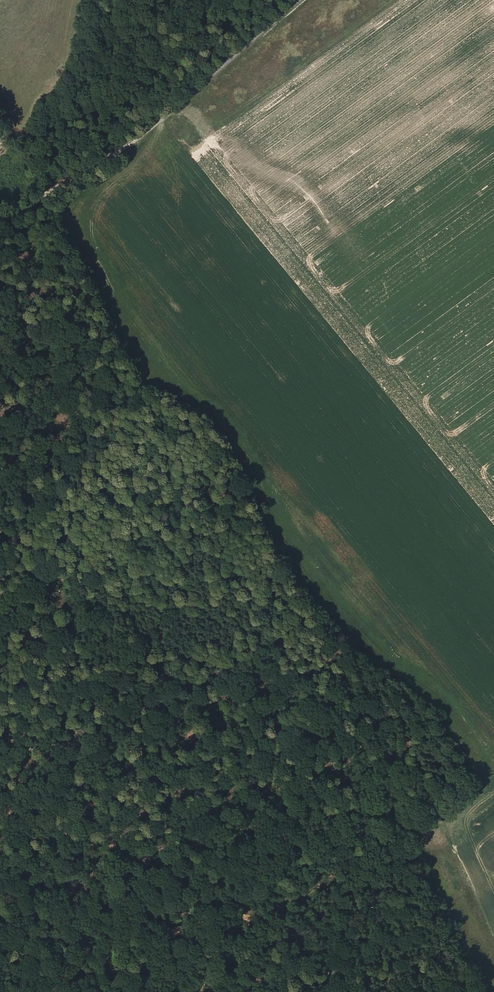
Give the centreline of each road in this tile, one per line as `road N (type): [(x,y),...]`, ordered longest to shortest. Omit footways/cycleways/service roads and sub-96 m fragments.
road 1 (unclassified): [(296,0),(121,150),(0,219)]

